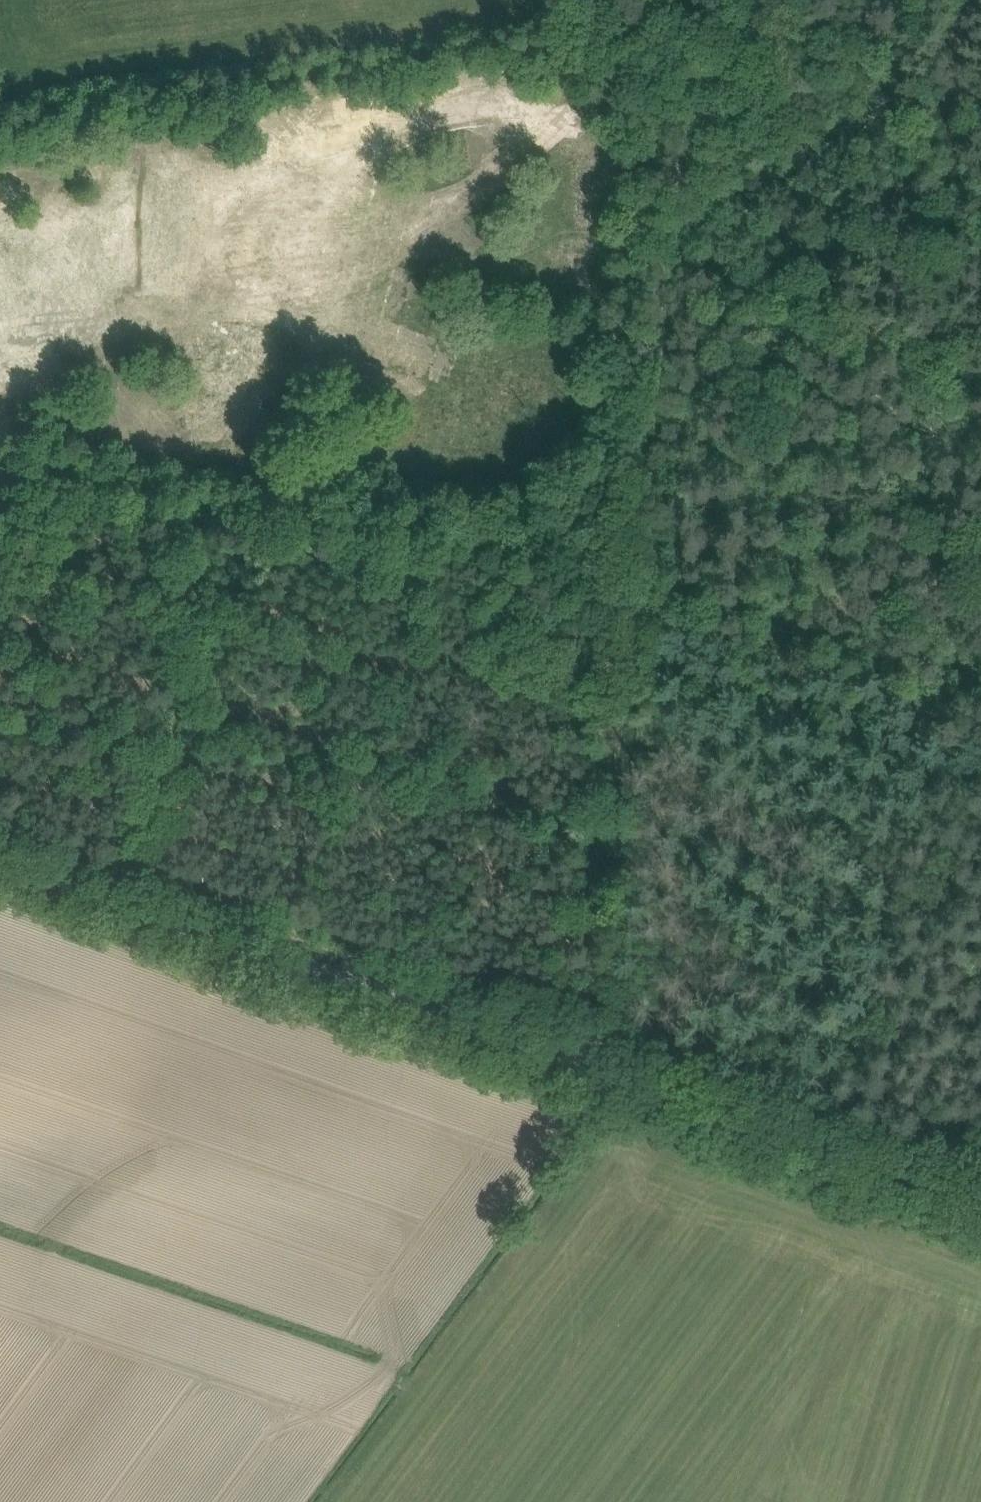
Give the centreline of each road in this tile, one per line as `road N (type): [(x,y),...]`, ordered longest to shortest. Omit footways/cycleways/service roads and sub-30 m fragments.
road 1 (tertiary): [(980,1200),(0,863)]
road 2 (track): [(683,159),(698,108),(758,0)]

